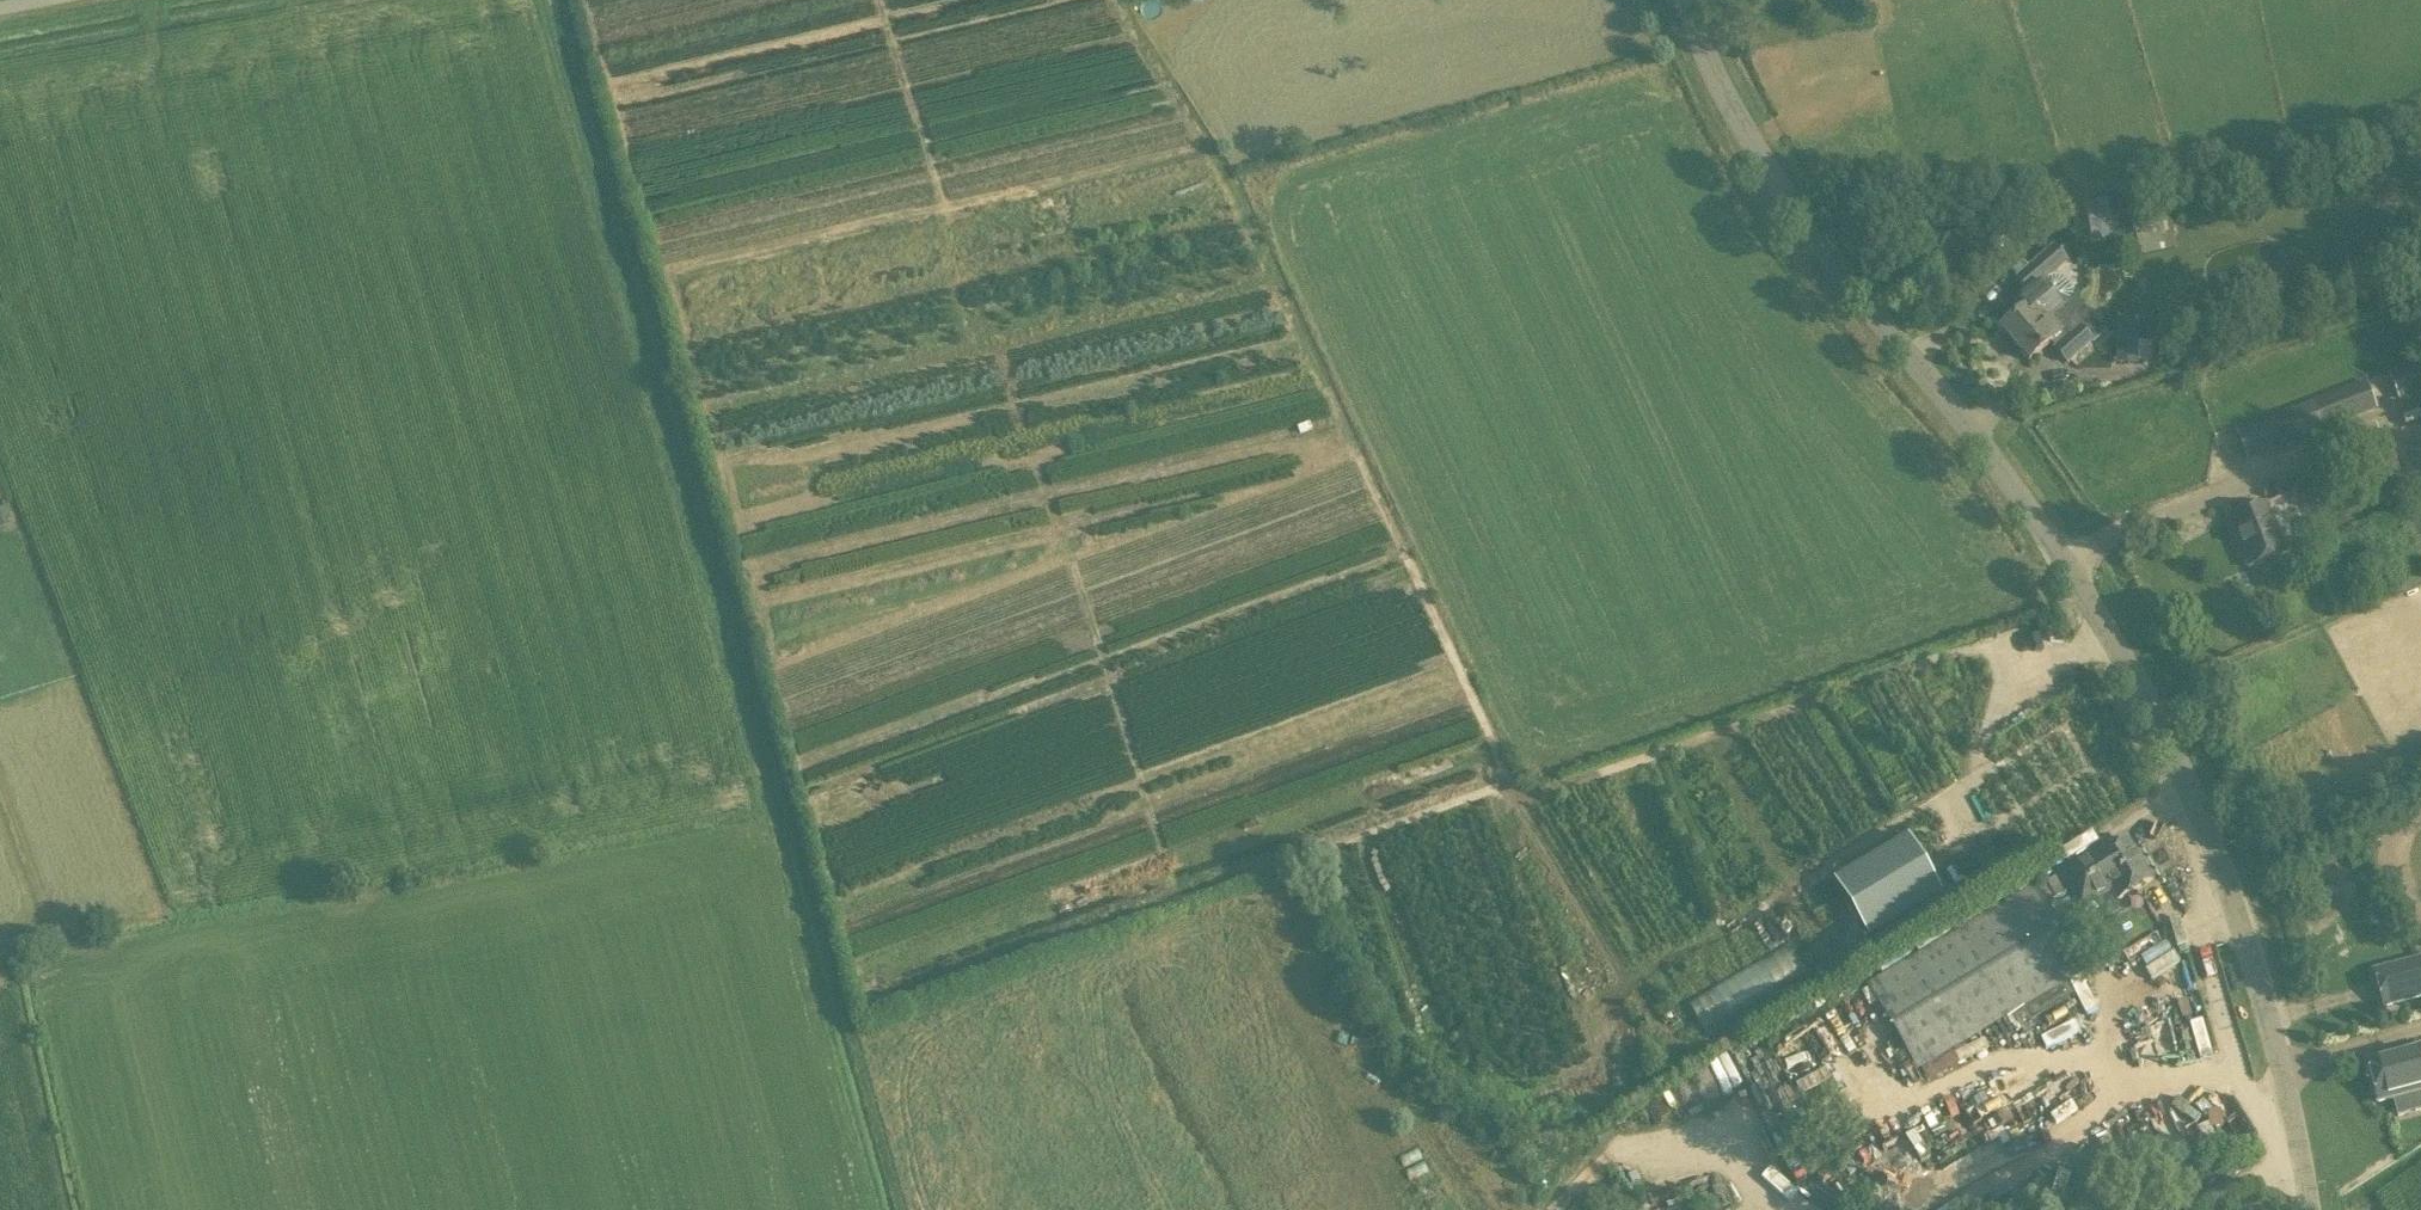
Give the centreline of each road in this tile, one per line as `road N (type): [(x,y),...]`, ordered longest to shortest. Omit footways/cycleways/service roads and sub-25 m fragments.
road 1 (unclassified): [(2311,1209),(2243,929),(2176,765),(2061,553),(1962,415),(1856,294),(1751,145),(1682,0)]

